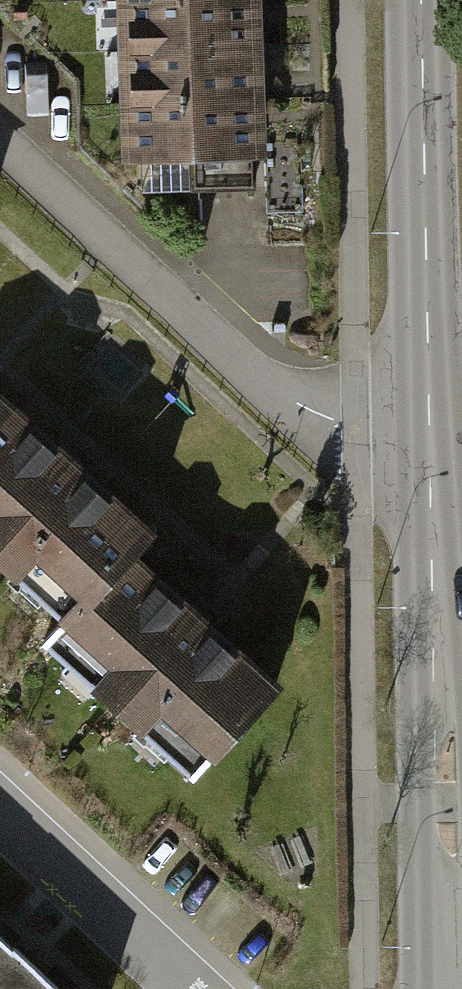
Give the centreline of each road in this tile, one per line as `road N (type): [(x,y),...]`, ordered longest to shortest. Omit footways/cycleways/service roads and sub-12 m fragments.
road 1 (secondary): [(421,0),(446,988)]
road 2 (residential): [(210,988),(0,804)]

